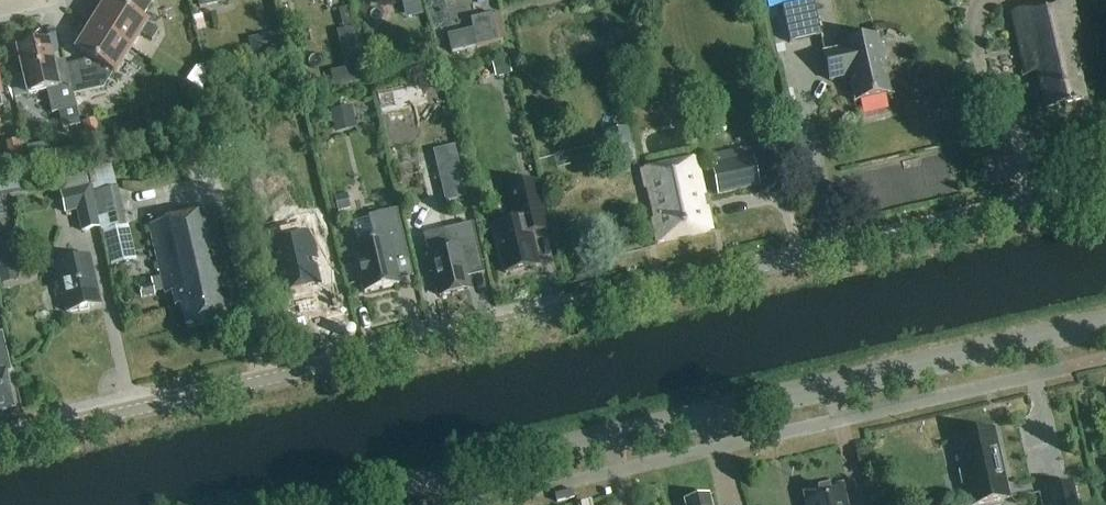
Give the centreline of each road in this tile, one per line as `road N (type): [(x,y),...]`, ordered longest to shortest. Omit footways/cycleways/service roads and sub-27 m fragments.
road 1 (unclassified): [(0,440),(1105,187)]
road 2 (residential): [(1105,324),(319,504)]

